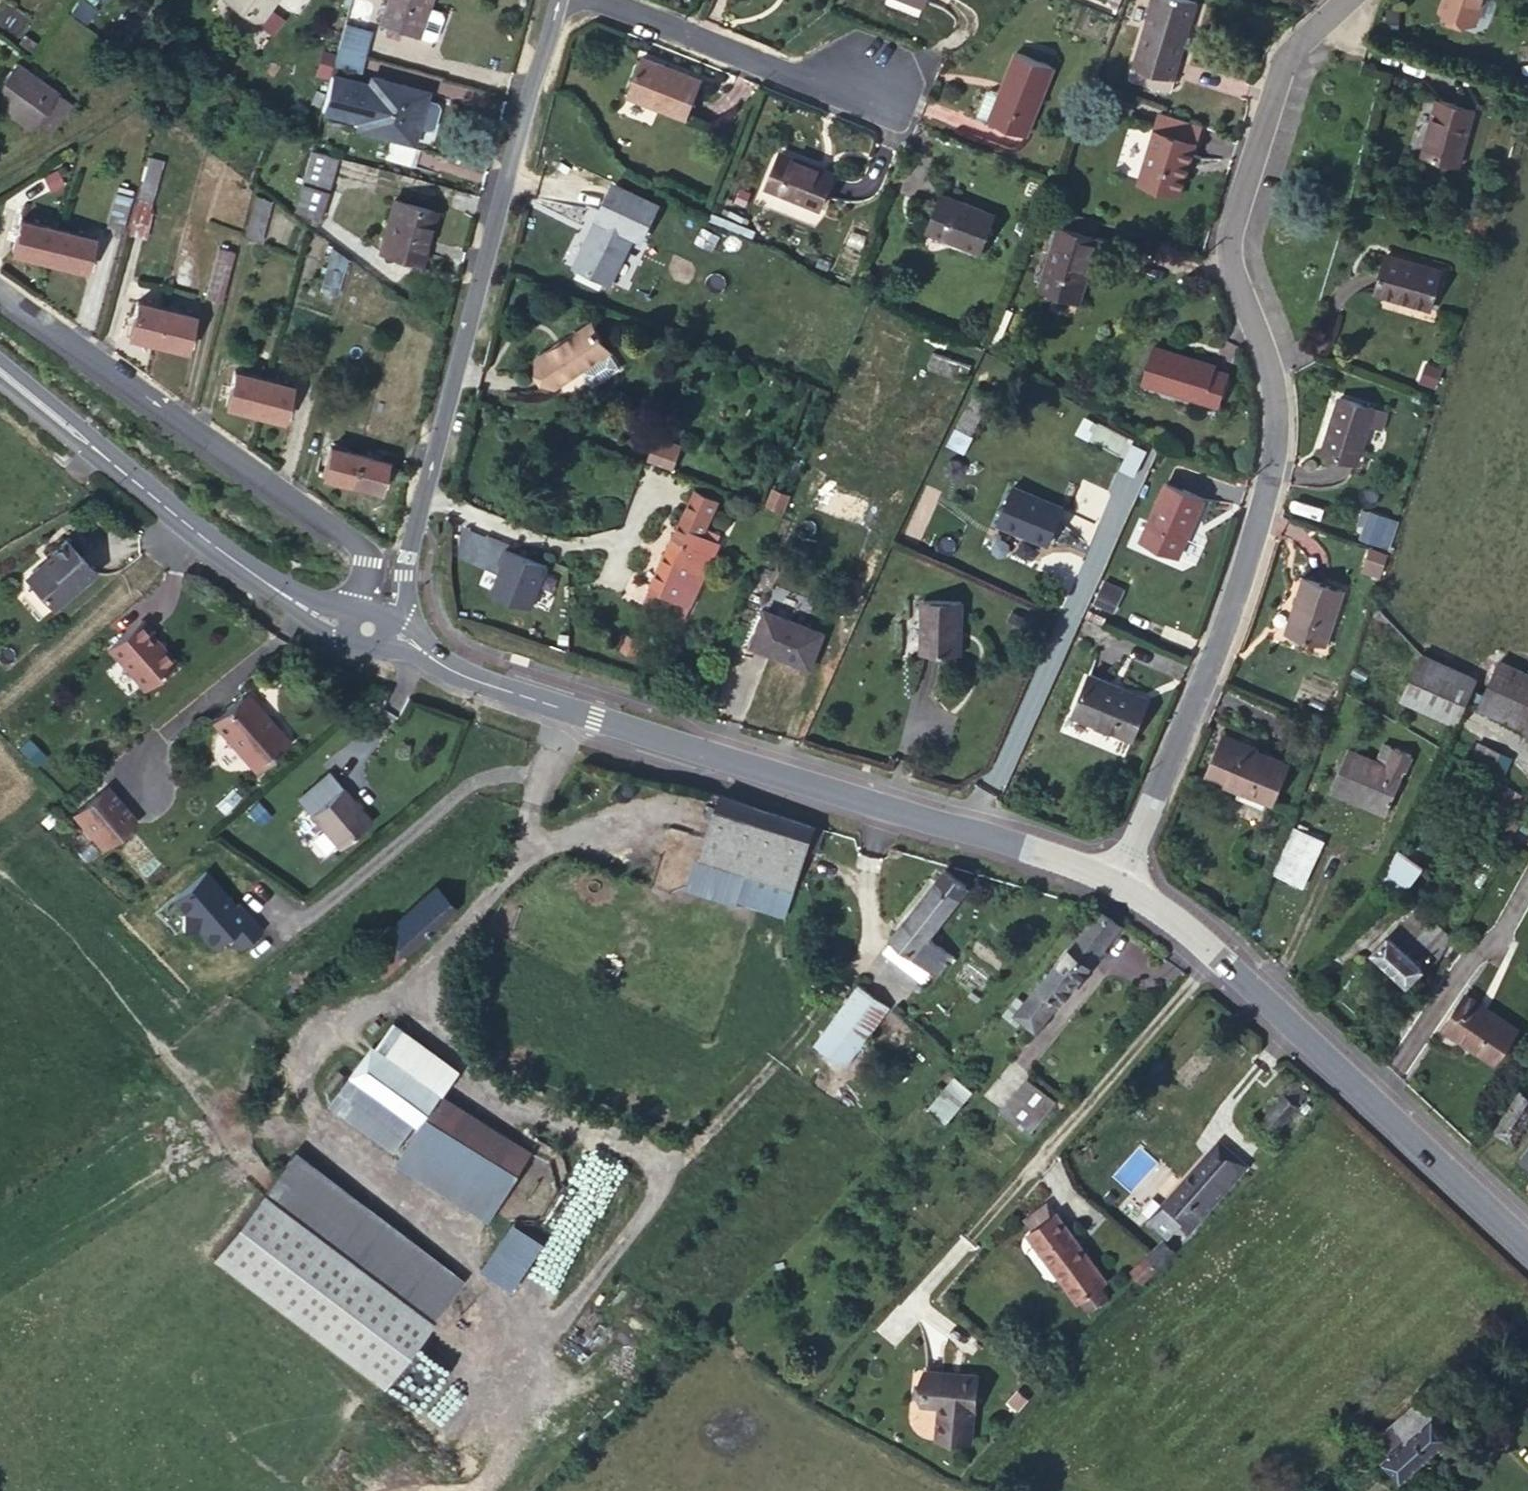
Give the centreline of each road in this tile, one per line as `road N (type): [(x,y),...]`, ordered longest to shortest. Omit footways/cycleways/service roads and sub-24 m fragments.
road 1 (residential): [(1119,882),(1255,544),(1278,399),(1231,241),(1291,50),(1347,0)]
road 2 (secondary): [(1119,882),(1022,845),(504,689),(387,635)]
road 3 (unclassified): [(386,622),(558,0)]
road 4 (secondary): [(1527,1247),(1224,964),(1119,882)]
road 5 (unclassified): [(0,293),(355,541),(368,562),(365,612)]
road 6 (secondary): [(349,626),(300,606),(182,520),(0,371)]
road 7 (residential): [(862,71),(782,77),(598,0)]

